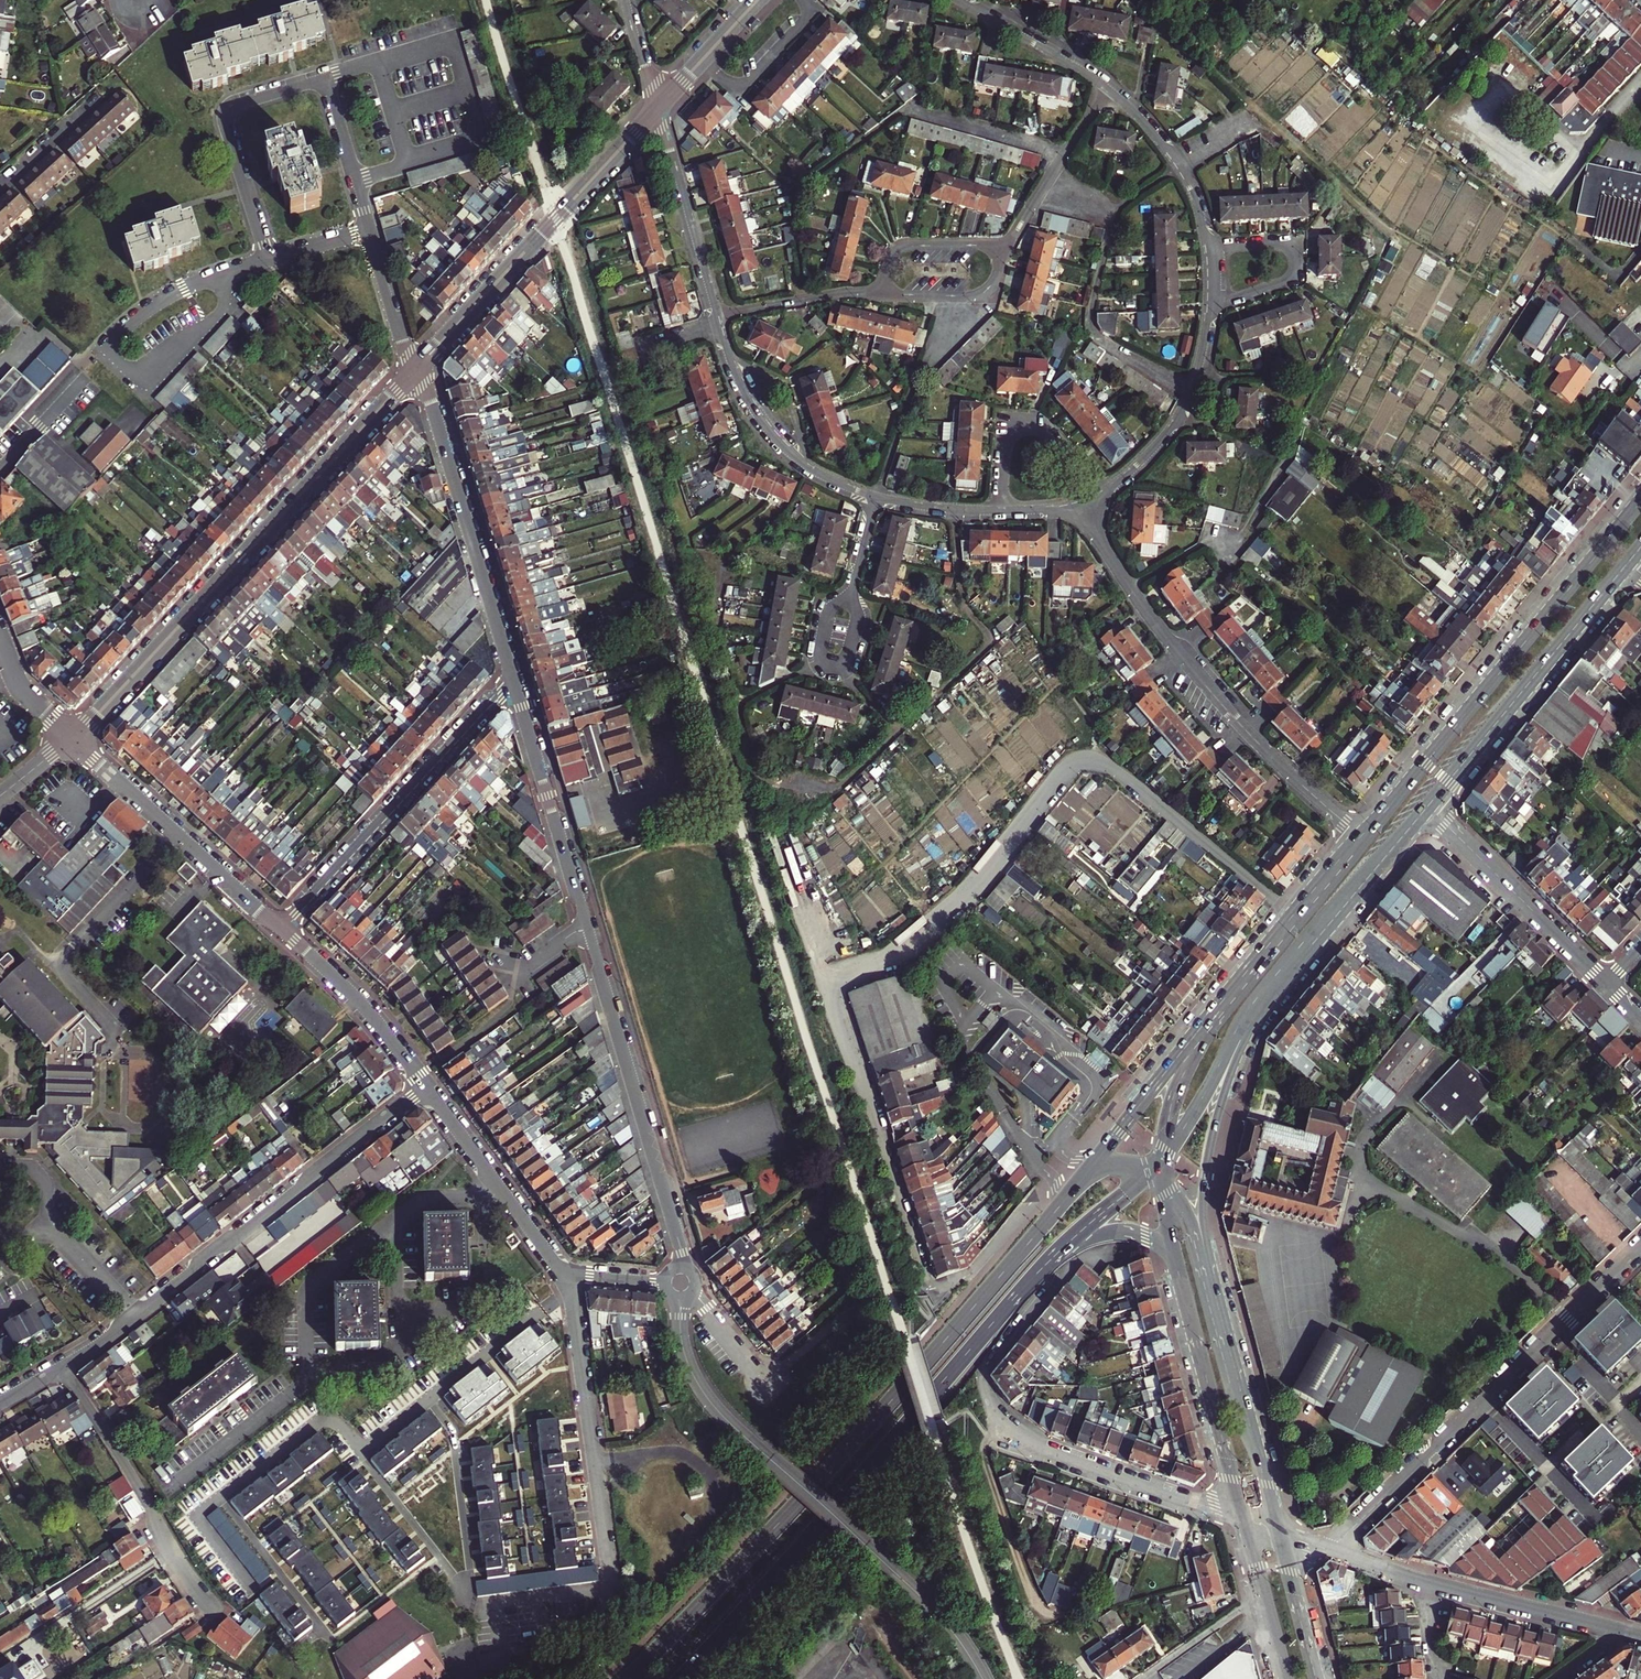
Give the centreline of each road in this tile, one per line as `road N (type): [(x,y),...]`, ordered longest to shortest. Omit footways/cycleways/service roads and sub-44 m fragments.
road 1 (residential): [(1050,1175),(970,1271),(931,1290),(835,996),(839,976),(897,954),(968,899),(1065,772),(1087,761),(1115,770),(1297,917)]
road 2 (primary): [(1084,1177),(826,1474),(630,1678)]
road 3 (residential): [(0,1400),(111,1334),(428,1091)]
road 4 (primary): [(678,1678),(1028,1283)]
road 5 (residential): [(71,739),(411,375)]
road 6 (residential): [(1103,1256),(1077,1263),(987,1367),(984,1385),(998,1421),(1020,1441),(1243,1520)]
road 7 (residential): [(1077,505),(1180,656),(1256,741),(1362,839)]
road 8 (primary): [(1640,498),(1362,839)]
road 9 (residential): [(493,1602),(612,1586),(566,1271)]
road 10 (residential): [(1330,1550),(1640,1247)]
road 11 (primary): [(1220,1320),(1204,1216),(1221,1110),(1249,1038),(1320,936)]
road 12 (residential): [(368,227),(323,79),(236,103),(226,121),(268,257)]
road 13 (residential): [(587,925),(685,1268)]
road 14 (residential): [(420,364),(656,109)]
road 15 (residential): [(512,678),(281,927)]
road 16 (residential): [(420,364),(512,678)]
road 17 (residential): [(221,274),(152,306),(104,349),(139,379),(222,312),(226,288)]
road 18 (primary): [(1428,806),(1628,564)]
road 19 (unclassified): [(680,1299),(683,1350),(707,1398),(851,1536)]
road 20 (residential): [(71,739),(281,927)]
road 21 (primary): [(1164,1155),(1250,1011),(1320,936)]
road 22 (primary): [(1174,1260),(1243,1520)]
road 23 (primary): [(1254,969),(1192,1035),(1084,1177)]
road 24 (residential): [(512,678),(587,925)]
road 25 (residential): [(1428,806),(1607,986)]
road 26 (residential): [(718,317),(747,396),(777,440),(811,469),(876,497)]
road 27 (residential): [(428,1091),(566,1271)]
road 28 (primary): [(1280,1534),(1220,1320)]
road 29 (residential): [(281,927),(366,1009),(428,1091)]
road 30 (residential): [(656,109),(718,317)]
road 31 (residential): [(1107,491),(1180,413),(1211,308)]
road 32 (primary): [(1254,969),(1179,1085),(1164,1155)]
road 33 (residential): [(1107,491),(1041,426),(1019,422),(1007,437),(1002,510)]
road 34 (tertiary): [(1427,1582),(1623,1632)]
road 35 (residential): [(1212,250),(1177,162),(1106,87)]
road 36 (unclassified): [(983,1678),(941,1619),(851,1536)]
road 37 (residential): [(1211,308),(1287,281),(1296,263),(1278,246),(1212,250)]
road 38 (residential): [(1008,246),(1106,87)]
road 39 (primary): [(1028,1283),(1088,1240),(1116,1232),(1158,1241),(1174,1260)]
road 40 (residential): [(853,589),(826,620),(821,660),(831,667),(848,656),(854,600)]
road 41 (residential): [(1106,87),(961,0)]
road 42 (primary): [(1320,936),(1428,806)]
road 43 (primary): [(1028,1283),(1150,1170)]
road 44 (residential): [(718,317),(880,293)]
road 45 (residential): [(1008,246),(903,247),(891,257),(880,293)]
road 46 (residential): [(880,293),(978,295),(992,286),(1008,246)]
road 47 (residential): [(411,375),(368,227)]
road 48 (primary): [(1220,1320),(1184,1212),(1164,1179)]
road 49 (primary): [(1319,1678),(1280,1534)]
road 50 (residential): [(656,109),(757,0)]
road 51 (residential): [(1263,1594),(1142,1678)]
road 52 (residential): [(0,184),(103,94)]
road 53 (residential): [(876,497),(1002,510)]
road 54 (residential): [(0,643),(23,690),(71,739)]
road 55 (residential): [(694,1292),(771,1385)]

